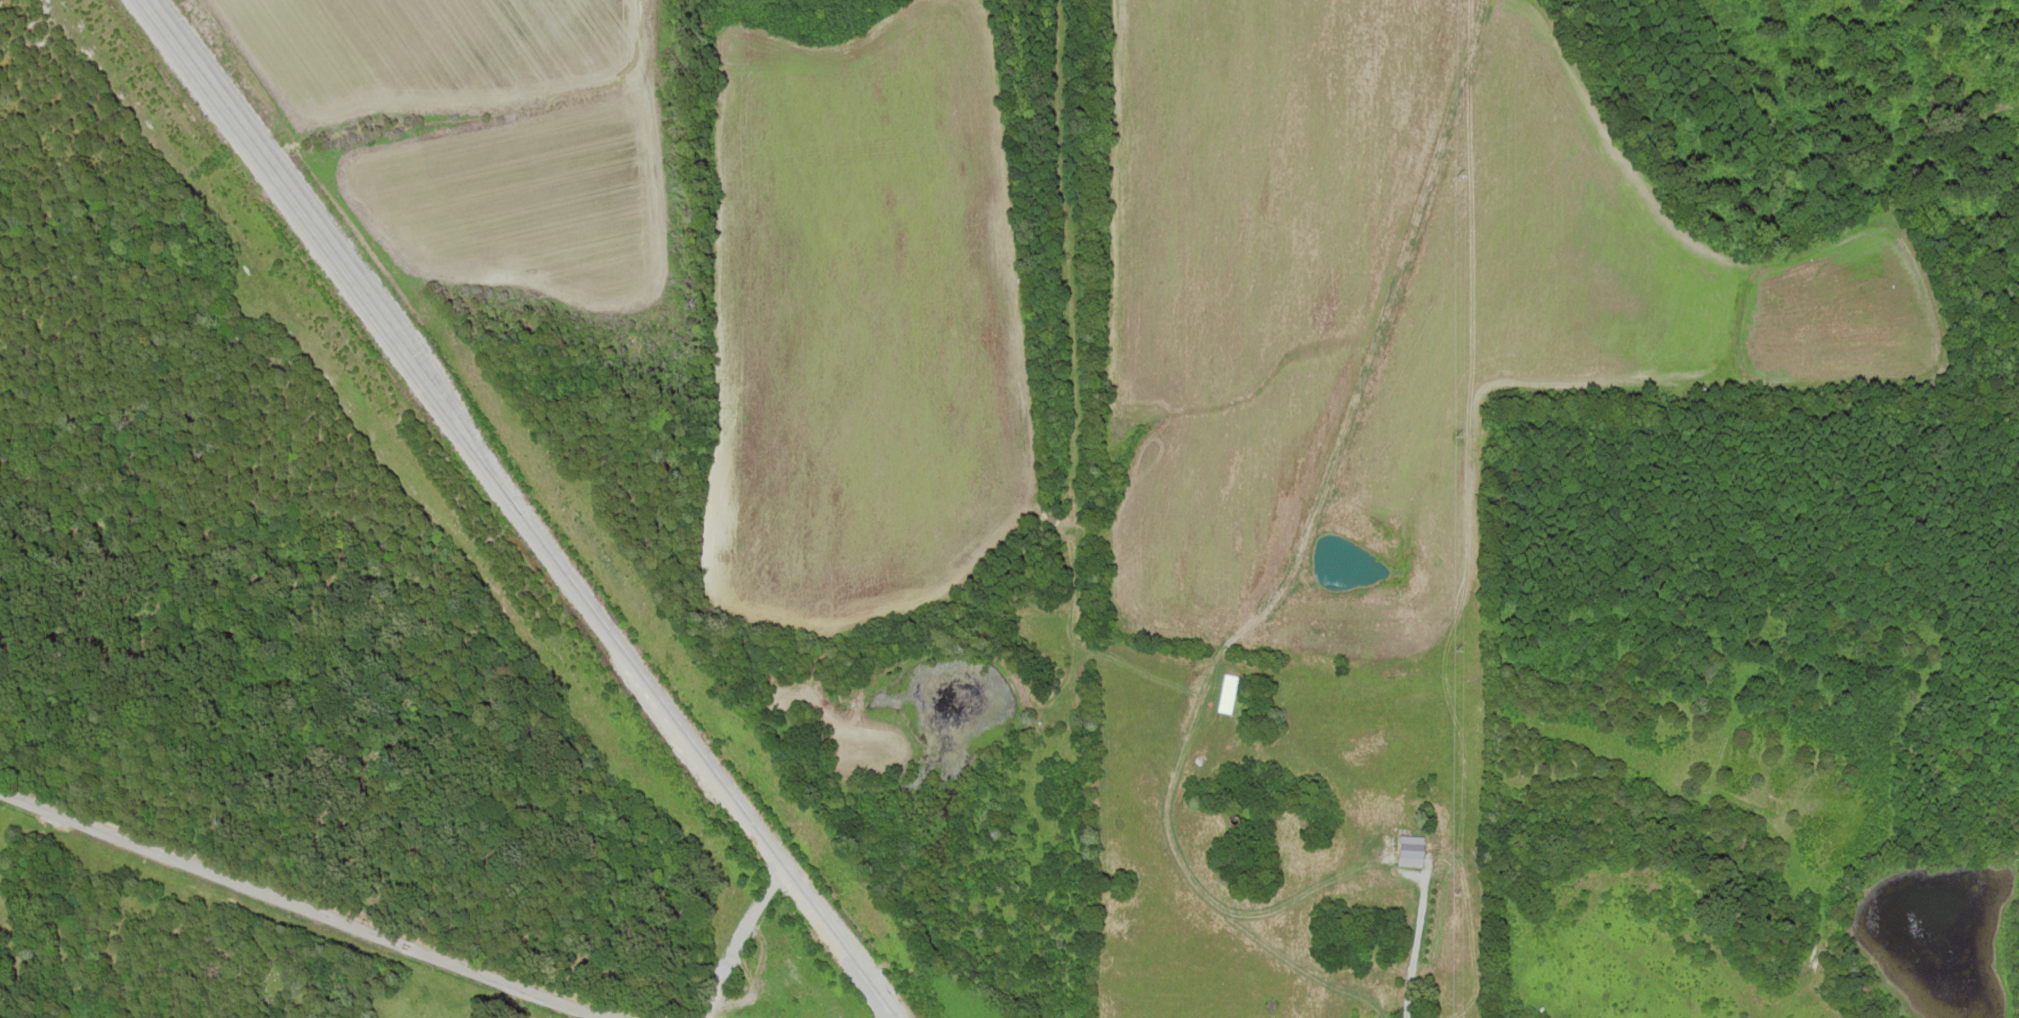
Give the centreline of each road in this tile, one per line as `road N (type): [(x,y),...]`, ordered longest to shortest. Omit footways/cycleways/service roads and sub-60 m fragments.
road 1 (residential): [(612,1017),(0,780)]

